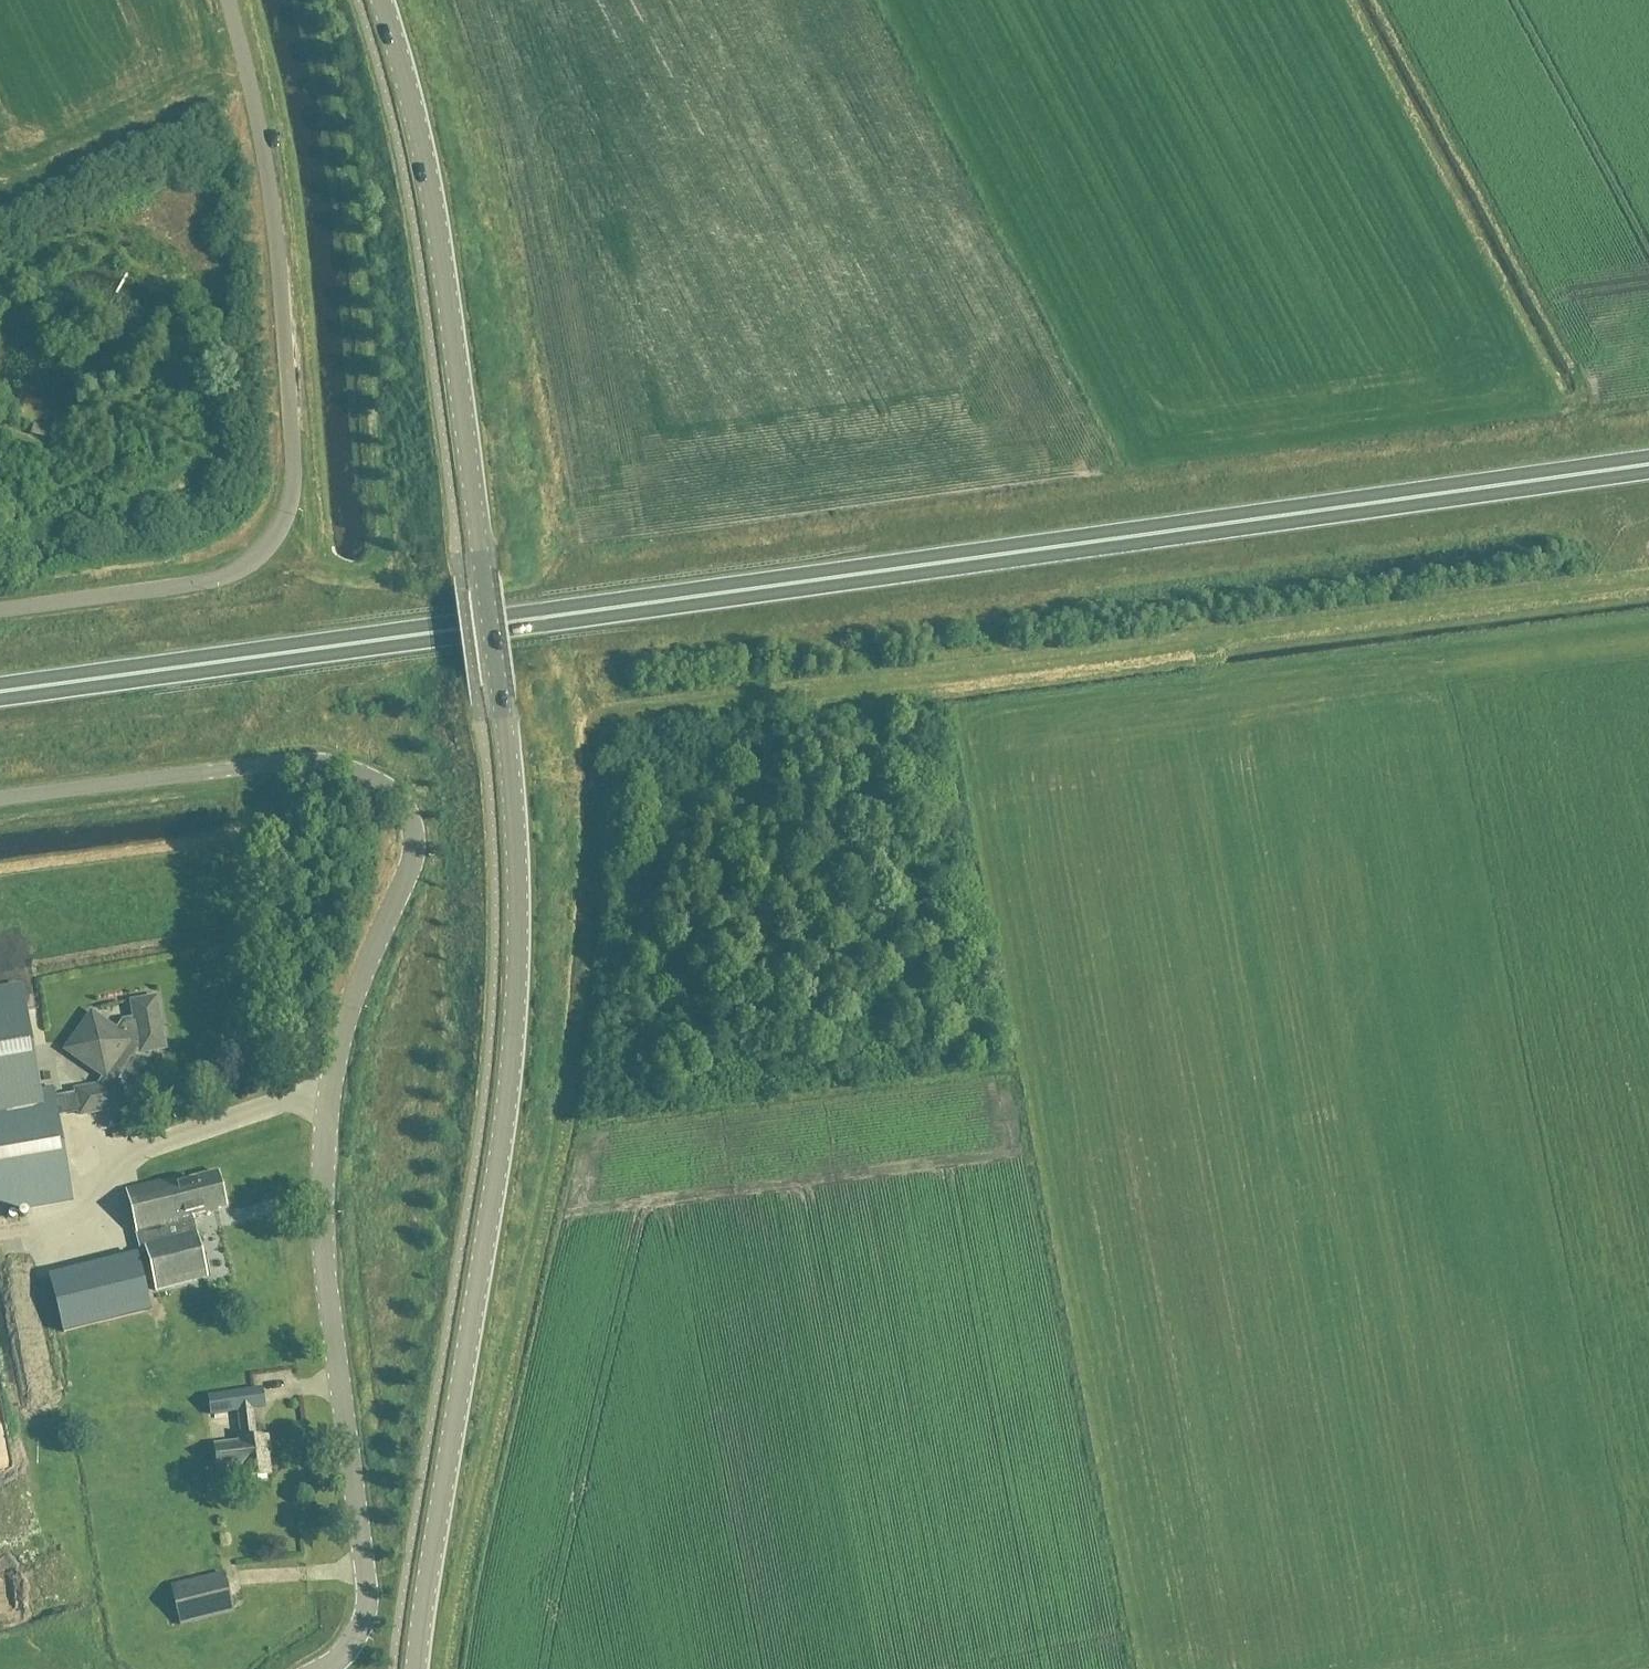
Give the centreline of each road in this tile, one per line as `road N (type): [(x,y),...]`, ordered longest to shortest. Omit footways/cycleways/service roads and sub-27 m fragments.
road 1 (tertiary): [(415,1668),(504,1088),(509,855),(494,678),(427,199),(377,0)]
road 2 (trunk): [(0,697),(1648,467)]
road 3 (unclassified): [(332,1668),(361,1640),(370,1612),(327,1270),(329,1114),(355,999),(414,862),(411,814),(374,779),(314,762),(0,799)]
road 4 (unclassified): [(231,0),(266,166),(296,469),(291,513),(265,558),(219,583),(0,611)]

